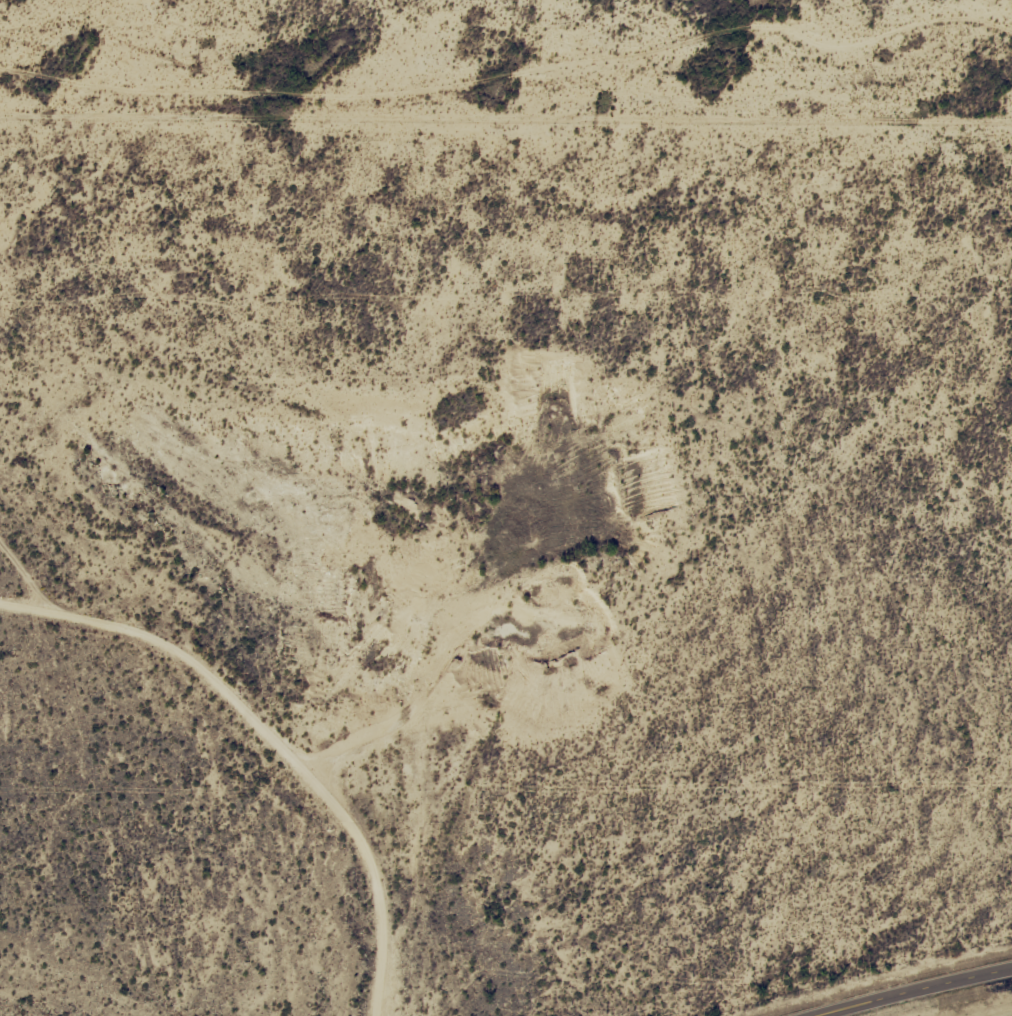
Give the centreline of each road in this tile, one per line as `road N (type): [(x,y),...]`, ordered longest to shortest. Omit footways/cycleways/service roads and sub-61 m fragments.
road 1 (track): [(1011,52),(297,81),(0,67)]
road 2 (track): [(0,594),(65,758),(84,768),(84,788),(174,1015)]
road 3 (residential): [(1011,968),(812,1015)]

